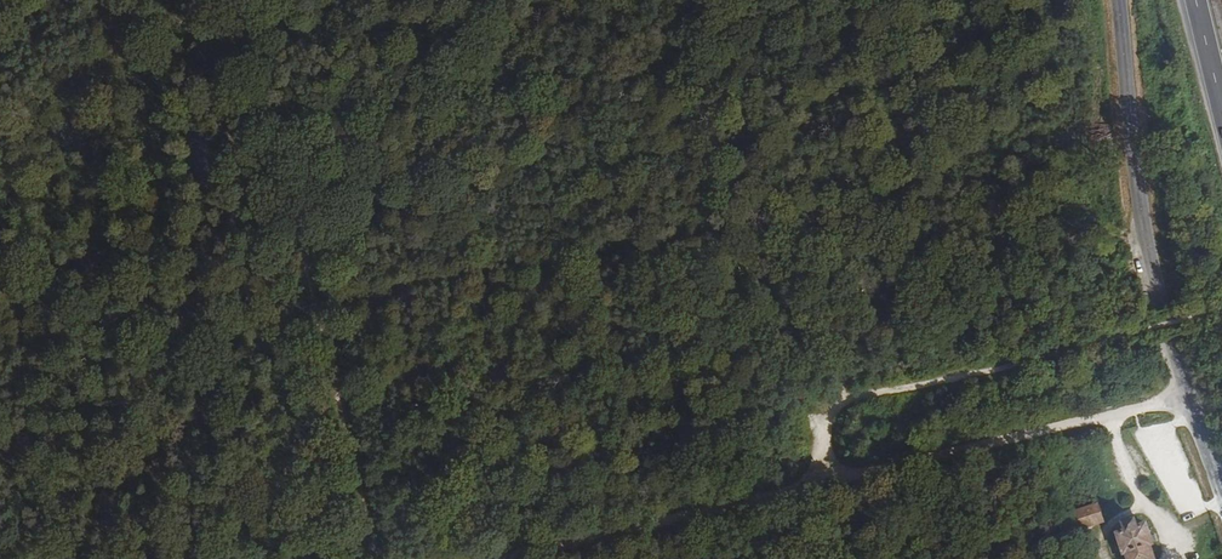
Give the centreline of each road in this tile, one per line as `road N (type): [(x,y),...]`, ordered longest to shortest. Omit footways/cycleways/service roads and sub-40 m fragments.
road 1 (track): [(234,0),(375,558)]
road 2 (tertiary): [(1221,495),(1178,396),(1144,252),(1119,0)]
road 3 (track): [(497,558),(826,481),(822,436),(843,402)]
road 4 (track): [(843,402),(1221,311)]
road 5 (track): [(826,481),(1178,396)]

